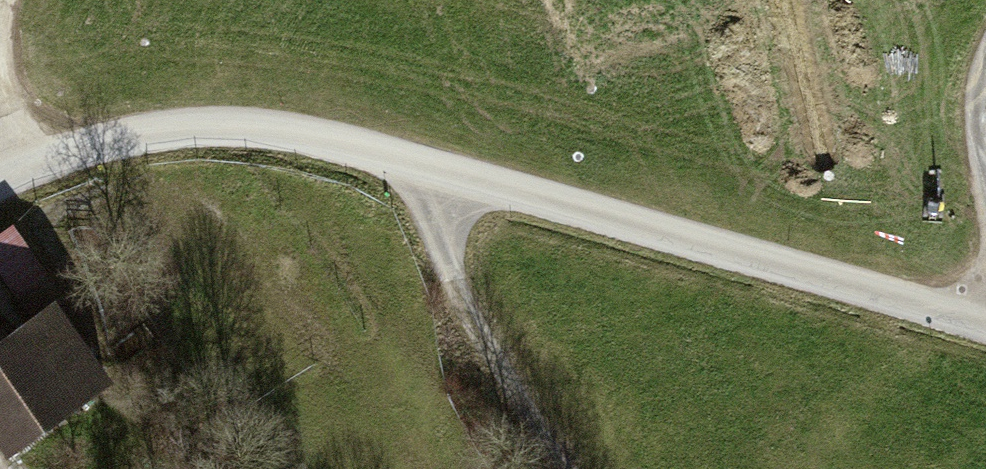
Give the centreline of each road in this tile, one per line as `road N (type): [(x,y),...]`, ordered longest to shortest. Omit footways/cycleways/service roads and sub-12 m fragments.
road 1 (unclassified): [(985,321),(324,138),(168,133),(30,167),(0,184)]
road 2 (track): [(452,170),(443,227),(453,283),(562,468)]
road 3 (track): [(985,190),(977,125),(985,59)]

